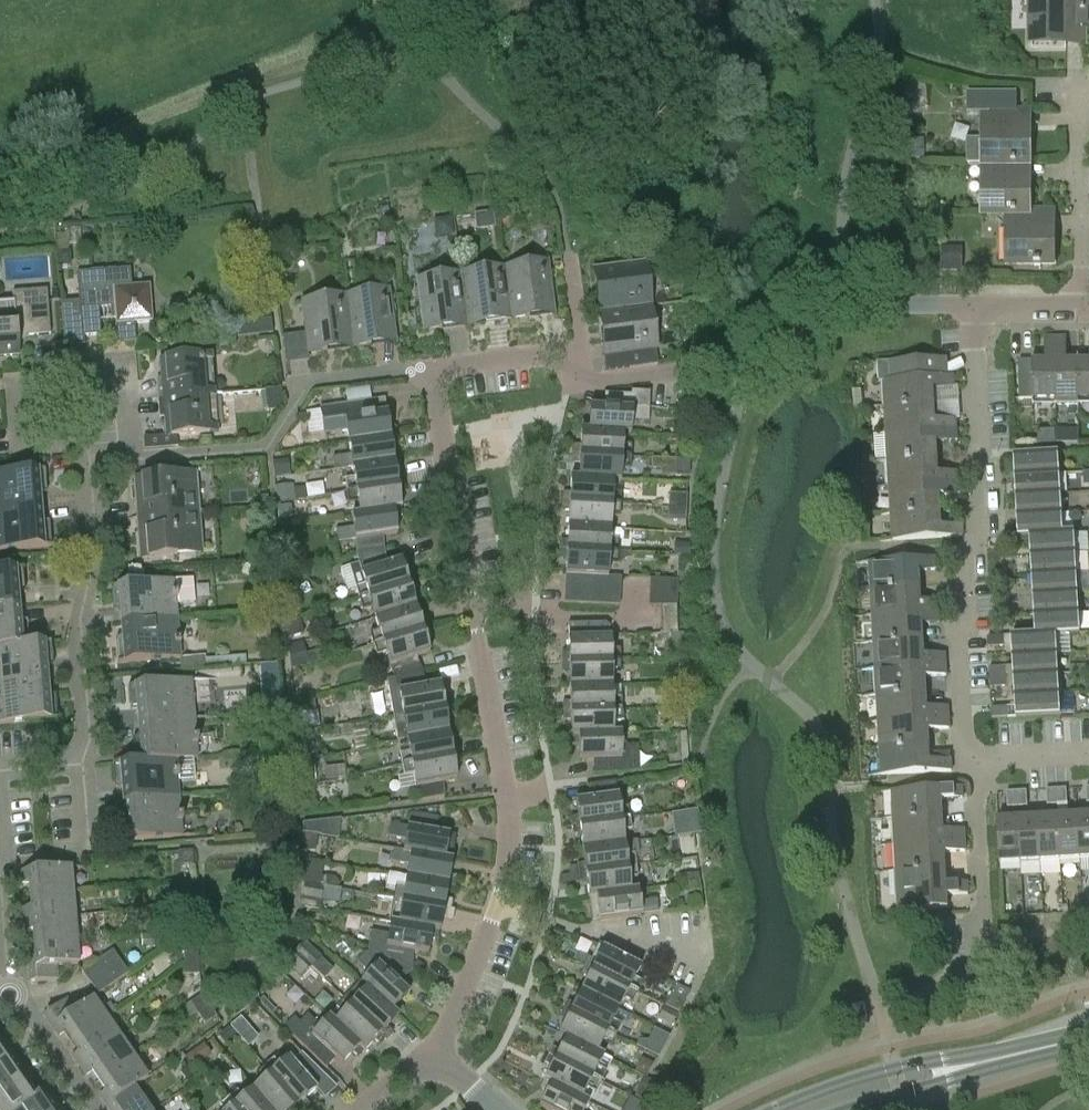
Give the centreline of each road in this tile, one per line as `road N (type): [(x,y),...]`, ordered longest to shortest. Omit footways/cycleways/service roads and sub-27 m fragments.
road 1 (residential): [(433,367),(580,348),(590,382),(766,358),(877,305),(972,303)]
road 2 (residential): [(979,764),(964,736),(959,642),(958,580),(976,547),(972,303)]
road 3 (residential): [(434,1051),(498,904),(510,853),(508,792),(472,609)]
road 4 (residential): [(124,445),(145,454),(265,449),(310,386),(433,367)]
road 5 (residential): [(91,758),(81,620),(98,558),(80,449)]
road 6 (tertiary): [(809,1109),(1088,1037)]
road 7 (residential): [(80,449),(24,443),(16,412),(25,382),(113,372),(124,445)]
road 8 (residential): [(96,1109),(11,989),(0,859)]
road 9 (residential): [(472,609),(433,367)]
road 10 (residential): [(986,974),(979,764)]
road 11 (residential): [(632,584),(630,617),(570,614),(516,600),(472,609)]
road 12 (residential): [(1088,230),(1071,168),(1070,69)]

